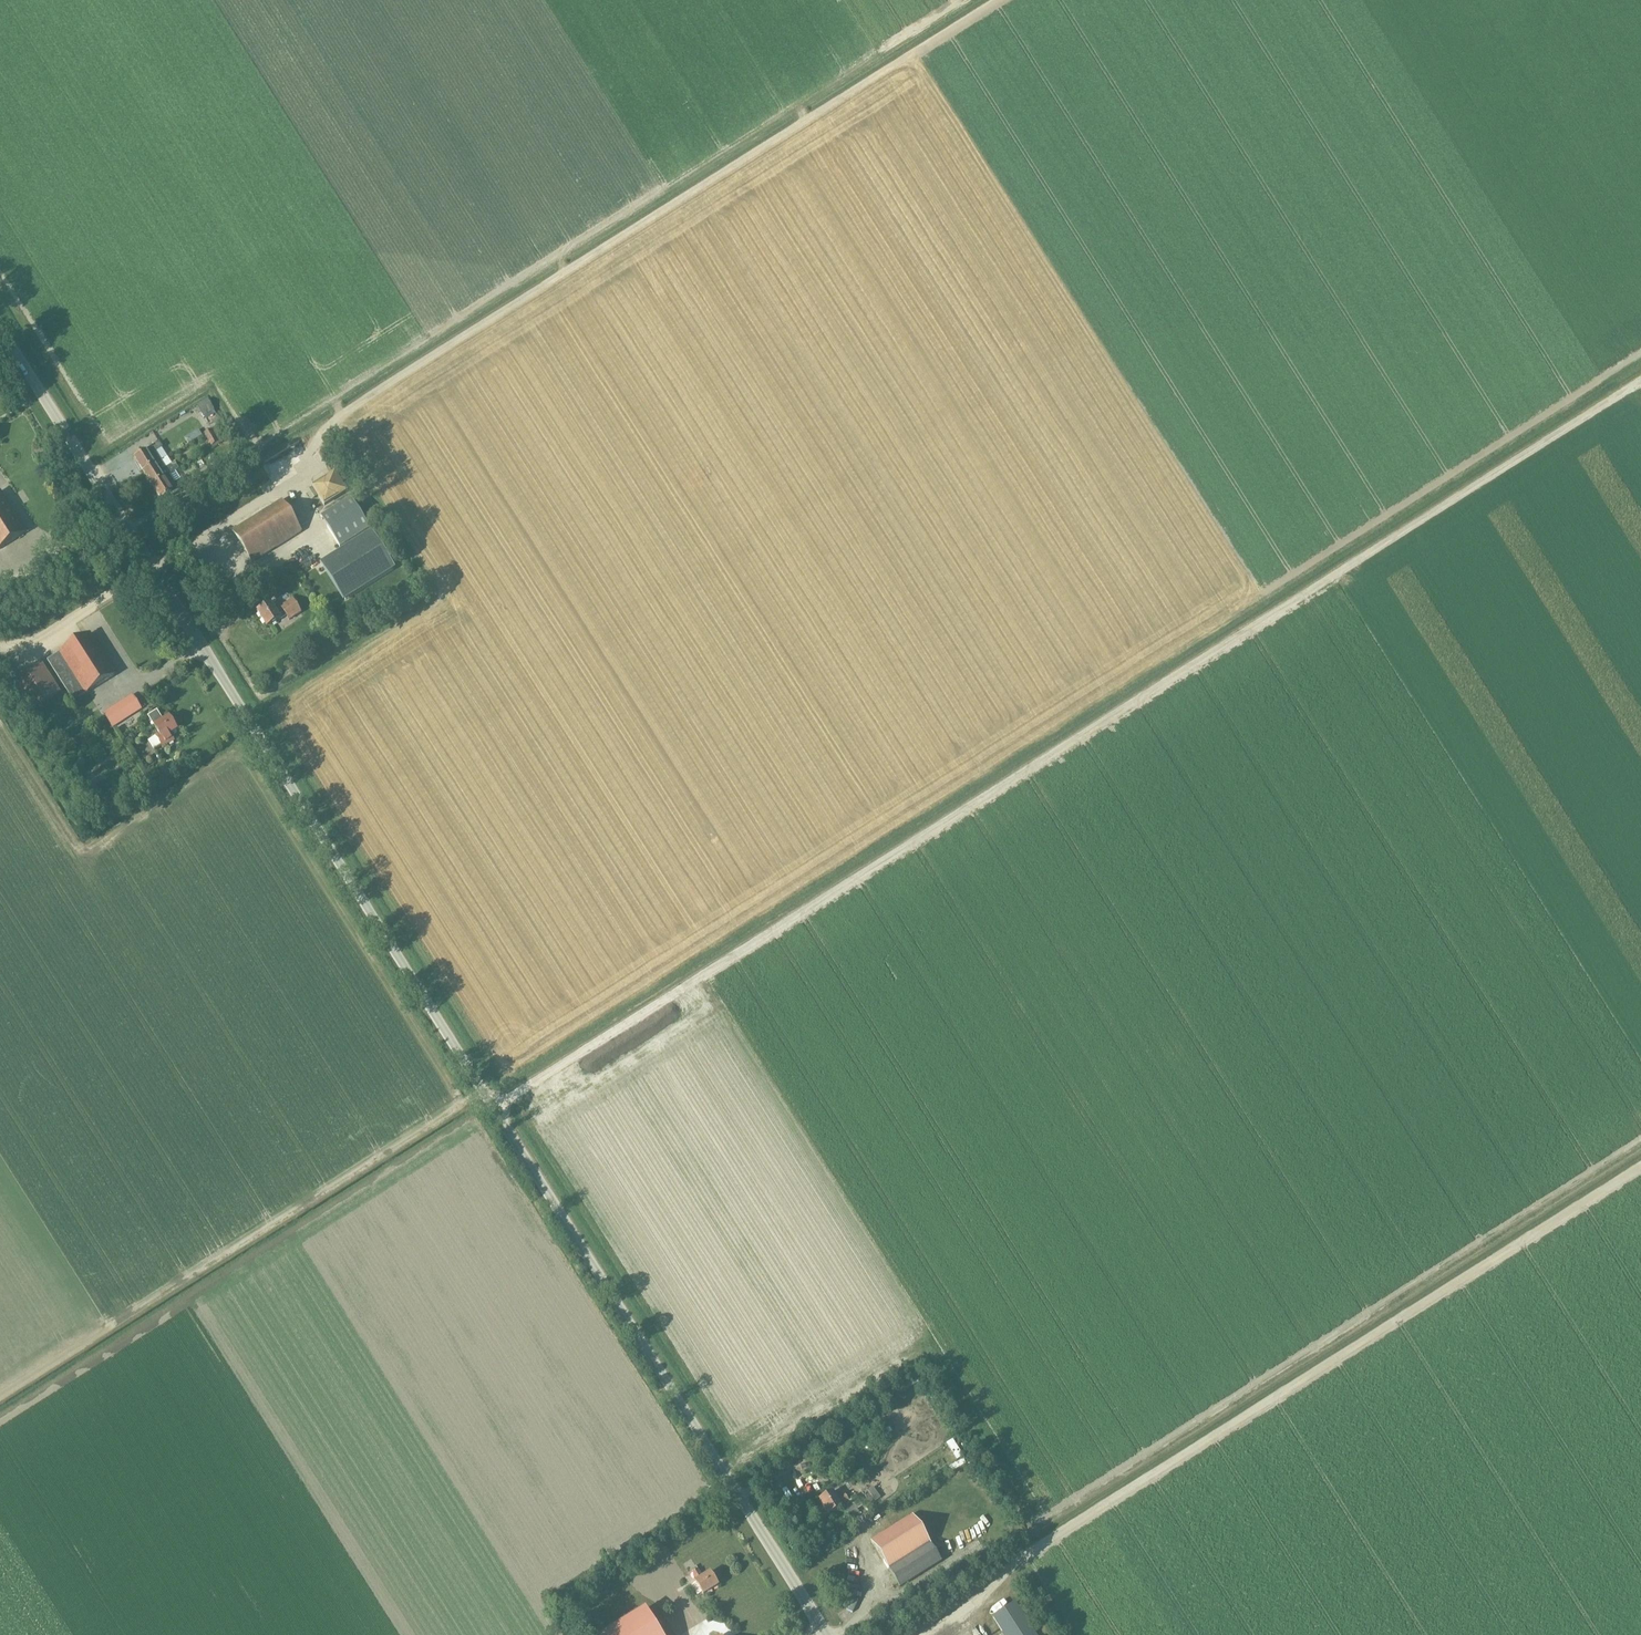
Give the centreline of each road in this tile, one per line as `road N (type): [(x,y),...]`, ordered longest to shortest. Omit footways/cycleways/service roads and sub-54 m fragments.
road 1 (unclassified): [(826,1634),(0,327)]

